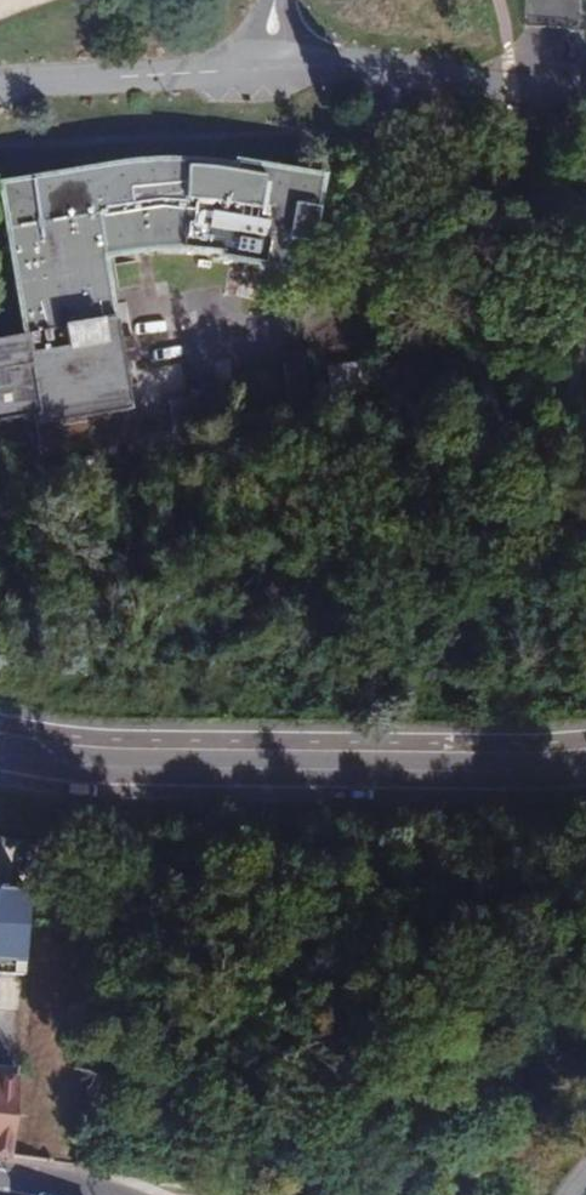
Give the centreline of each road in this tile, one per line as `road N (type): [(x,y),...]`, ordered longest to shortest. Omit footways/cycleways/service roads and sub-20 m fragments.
road 1 (secondary): [(0,750),(62,762),(293,771),(585,768)]
road 2 (unclassified): [(263,68),(323,64),(585,101)]
road 3 (unclassified): [(0,86),(263,68)]

